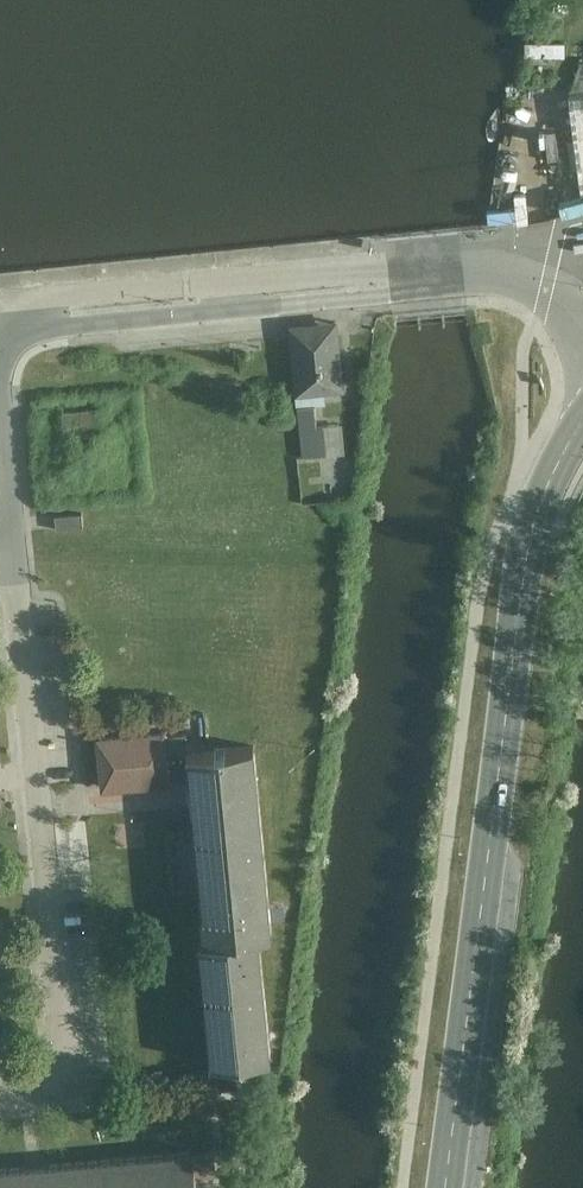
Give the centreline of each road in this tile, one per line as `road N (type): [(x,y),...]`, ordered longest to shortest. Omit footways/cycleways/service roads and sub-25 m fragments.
road 1 (tertiary): [(582,423),(541,503),(518,608),(445,1187)]
road 2 (unclassified): [(14,544),(60,1091),(0,1097)]
road 3 (unclassified): [(582,335),(546,294),(489,276),(0,322)]
road 4 (unclassified): [(0,375),(14,544)]

